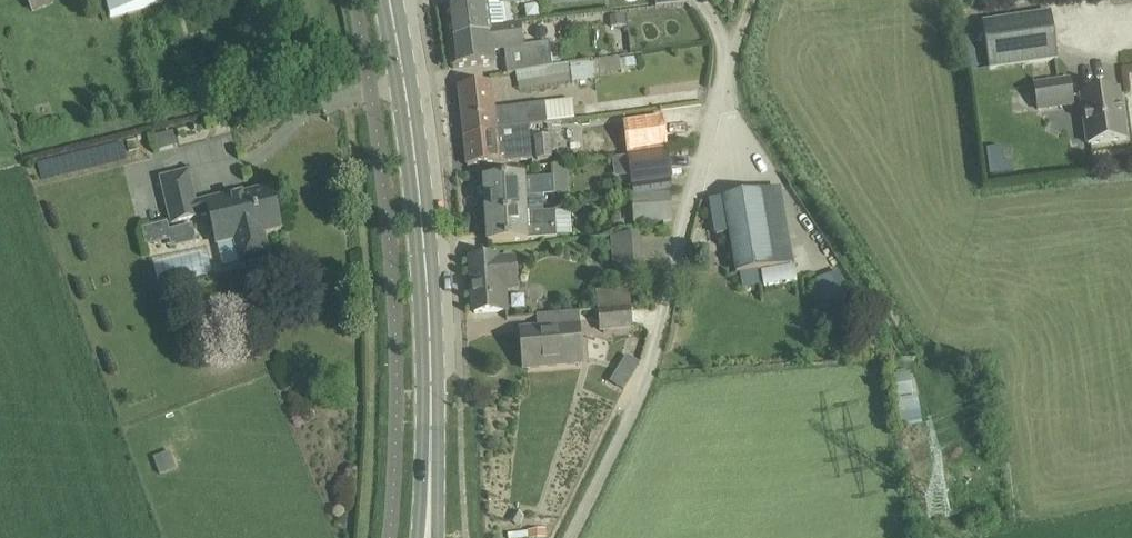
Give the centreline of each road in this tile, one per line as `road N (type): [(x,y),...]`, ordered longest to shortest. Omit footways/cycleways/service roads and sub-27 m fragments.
road 1 (secondary): [(426,537),(424,252),(388,0)]
road 2 (track): [(569,537),(650,367),(732,62)]

